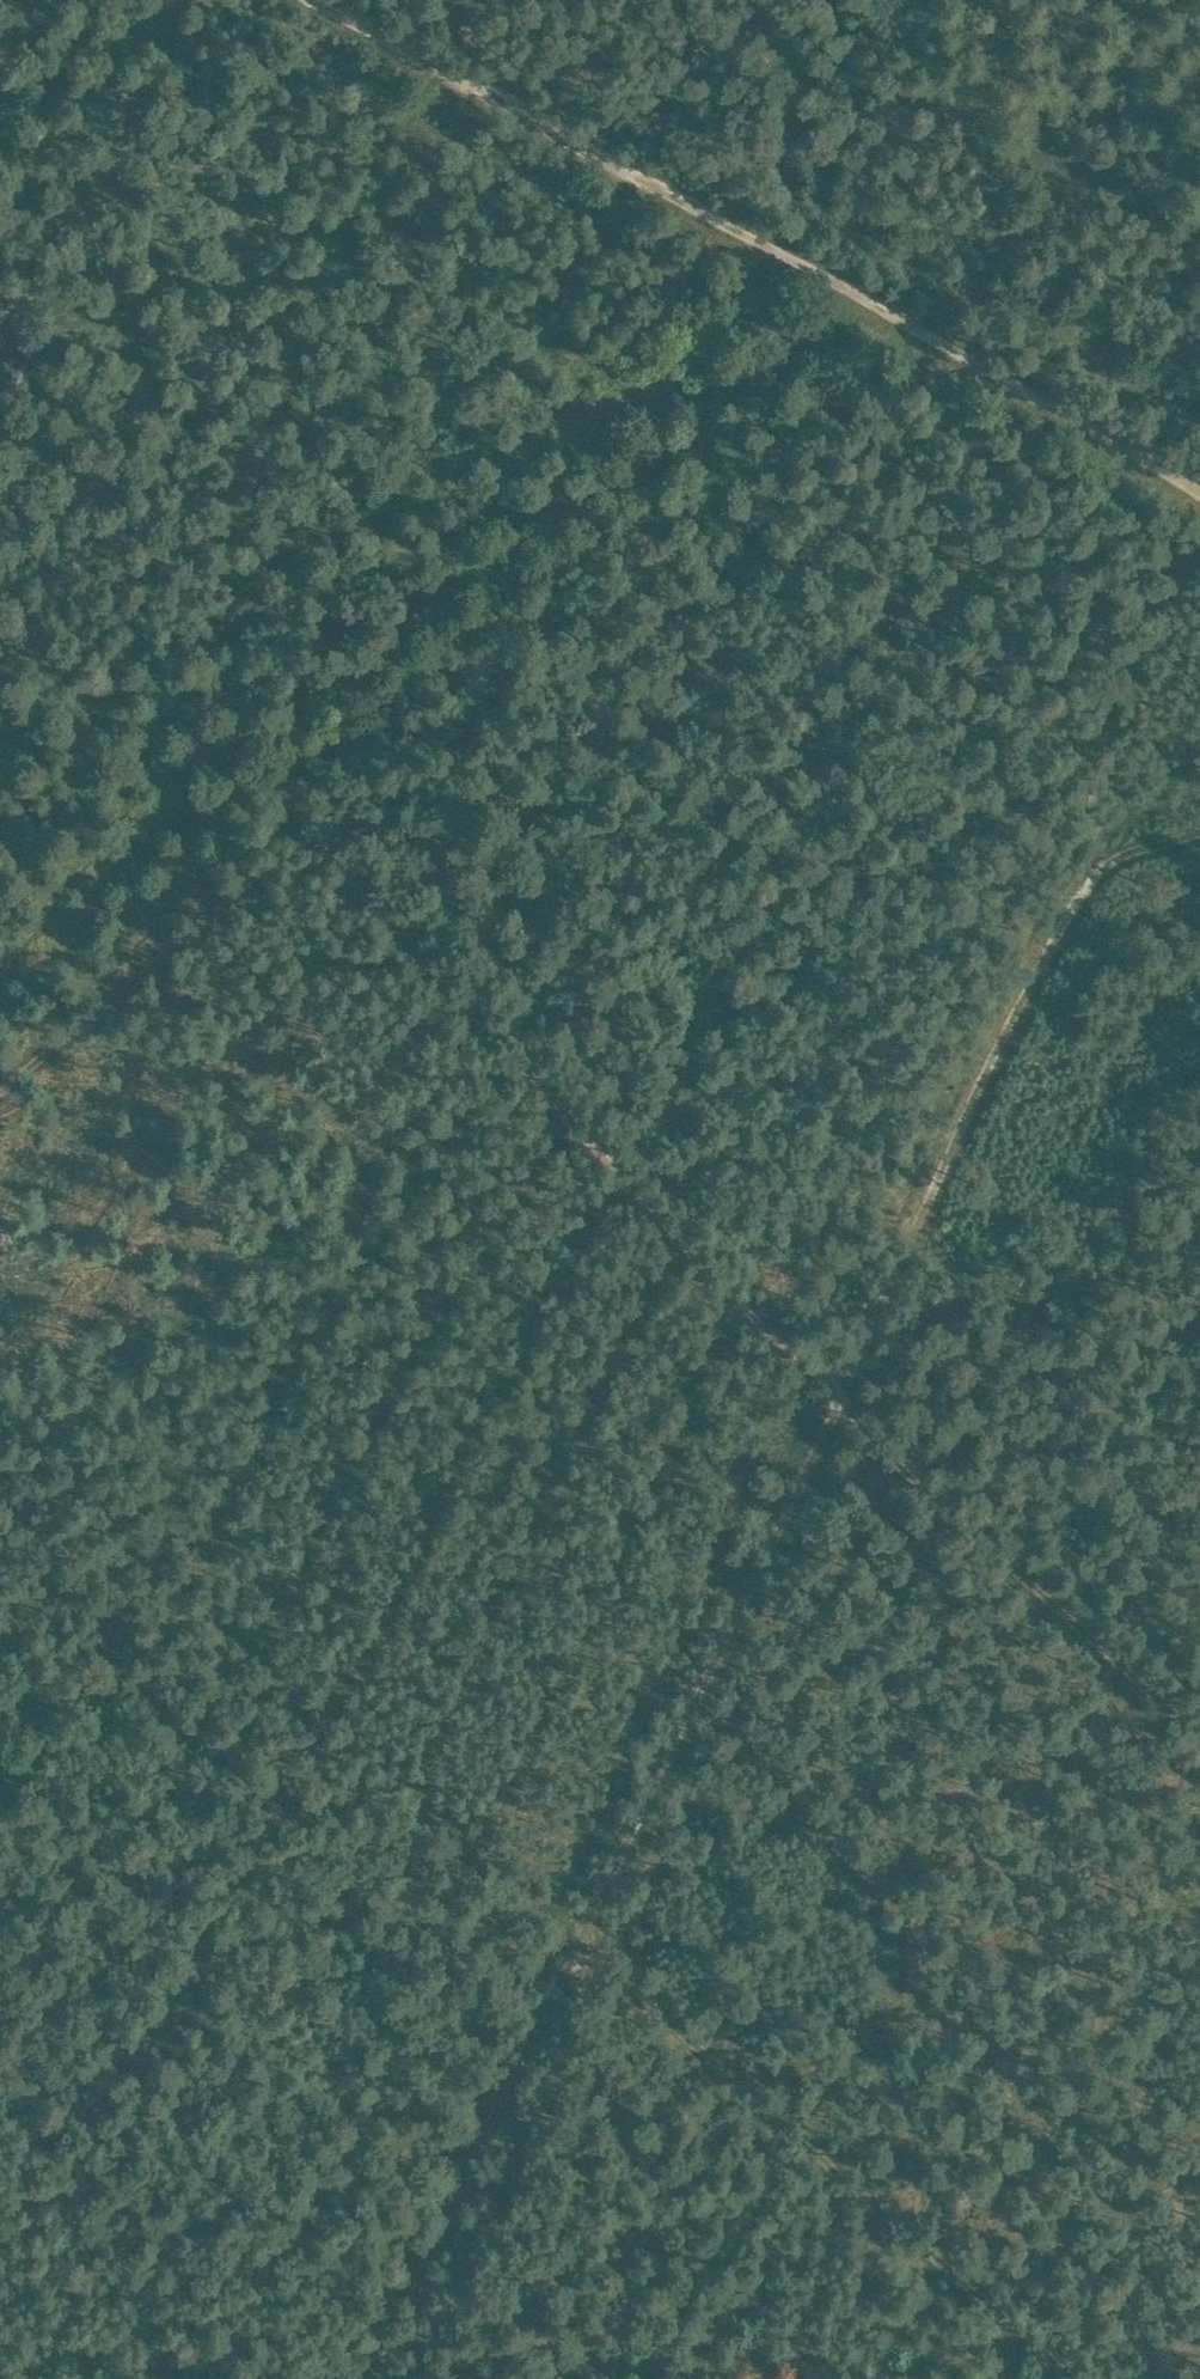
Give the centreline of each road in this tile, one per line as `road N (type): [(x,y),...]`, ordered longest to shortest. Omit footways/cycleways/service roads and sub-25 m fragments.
road 1 (track): [(320,0),(1199,502)]

